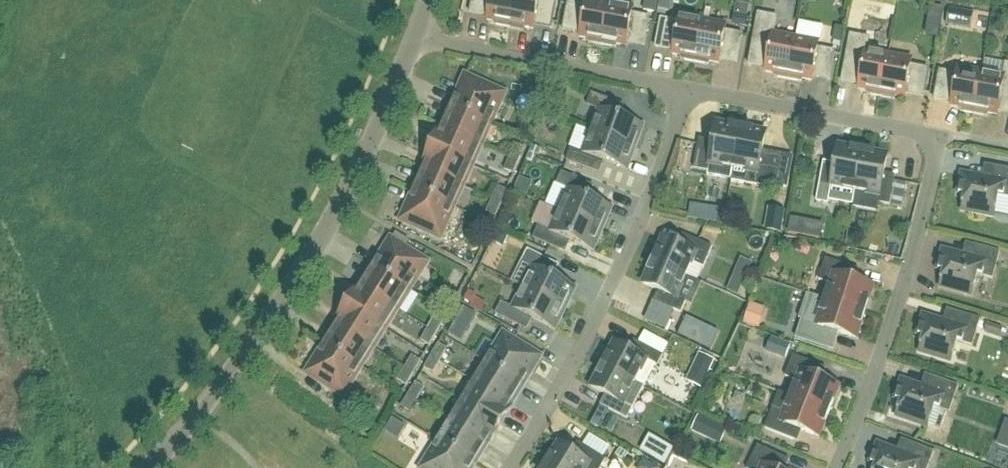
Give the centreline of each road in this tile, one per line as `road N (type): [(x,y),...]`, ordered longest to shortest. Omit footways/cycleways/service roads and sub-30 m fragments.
road 1 (unclassified): [(149,467),(249,350),(298,274),(349,190),(414,40)]
road 2 (residential): [(514,467),(599,315),(687,91)]
road 3 (residential): [(839,467),(942,136)]
road 4 (residential): [(687,91),(414,40)]
road 5 (residential): [(942,136),(687,91)]

